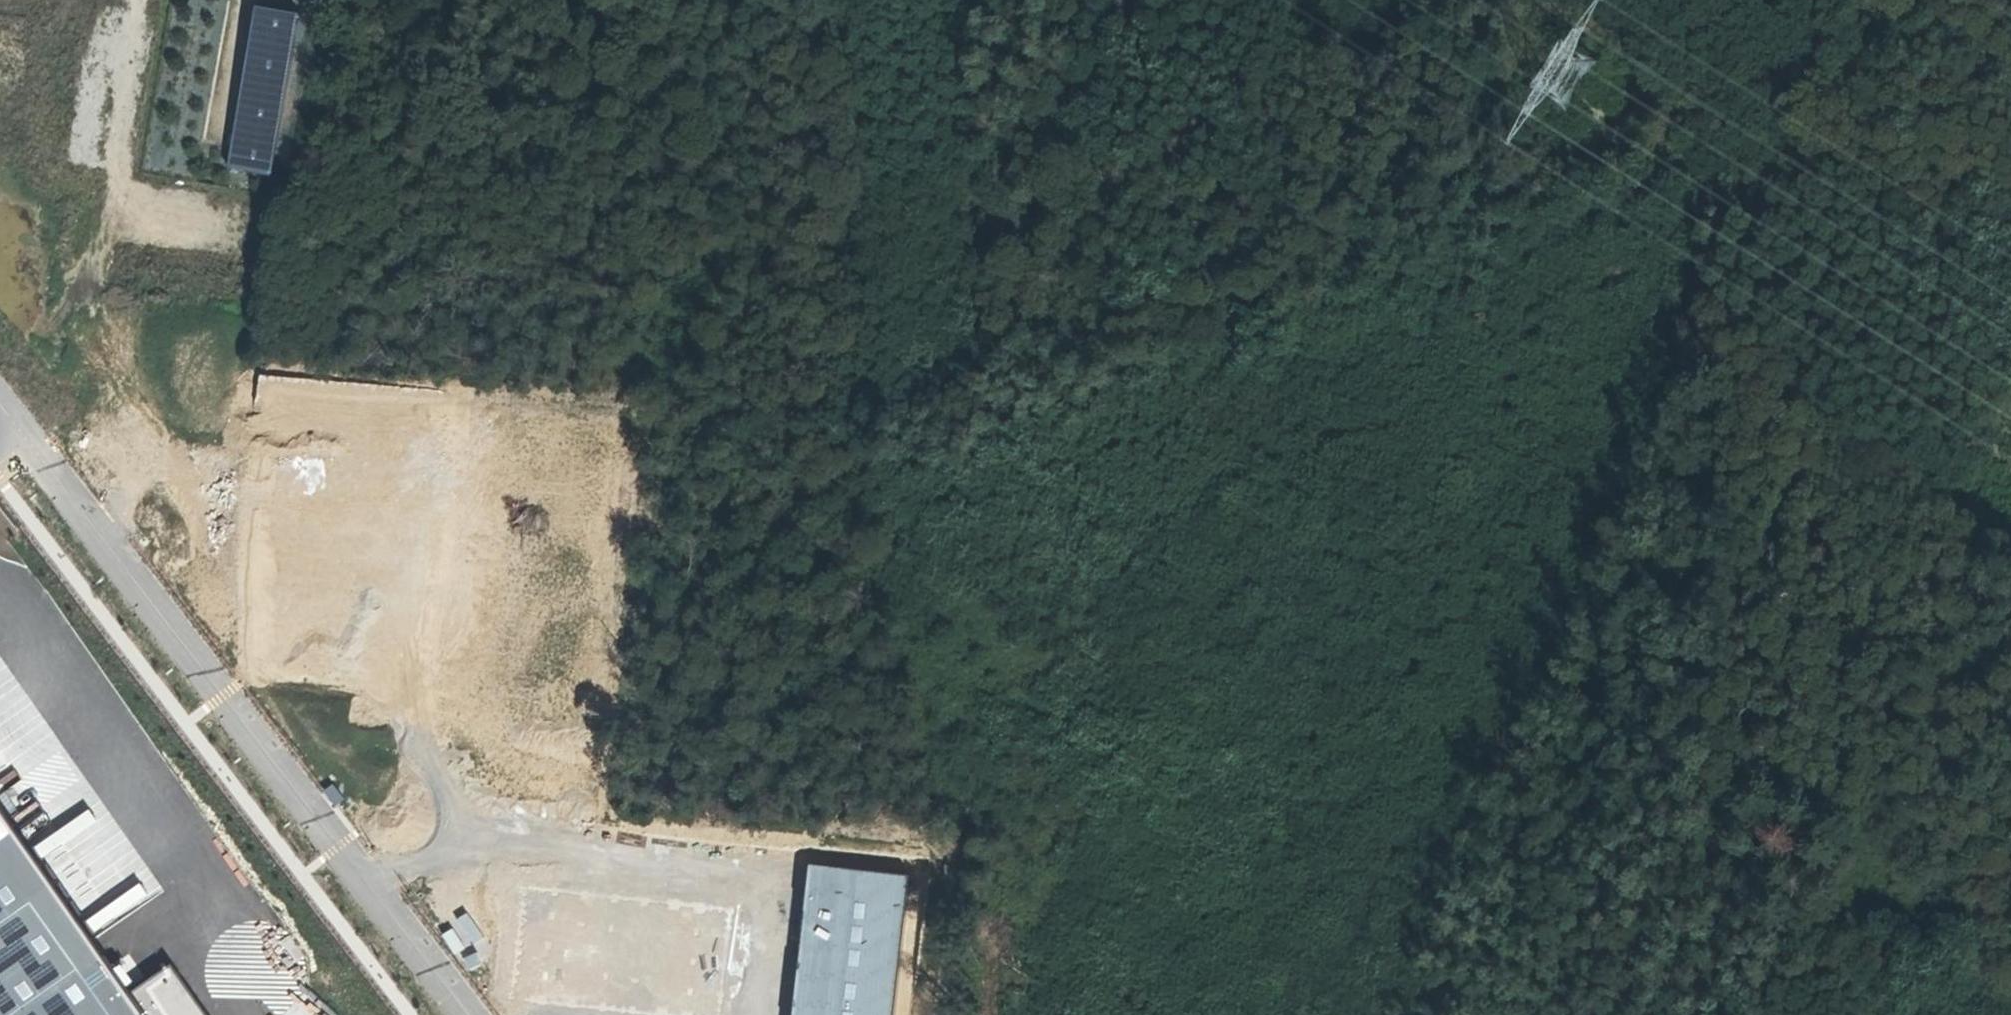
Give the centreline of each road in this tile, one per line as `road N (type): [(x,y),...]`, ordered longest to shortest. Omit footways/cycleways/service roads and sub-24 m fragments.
road 1 (unclassified): [(0,408),(466,1014)]
road 2 (track): [(1448,0),(1929,304),(2010,445)]

